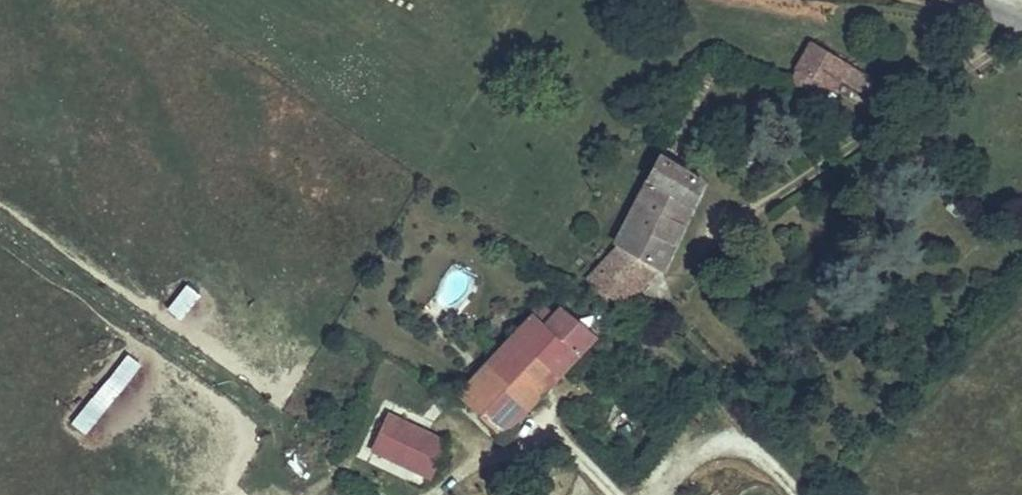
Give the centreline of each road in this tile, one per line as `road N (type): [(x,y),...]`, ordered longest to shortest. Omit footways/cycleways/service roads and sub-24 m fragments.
road 1 (track): [(661,361),(803,494)]

